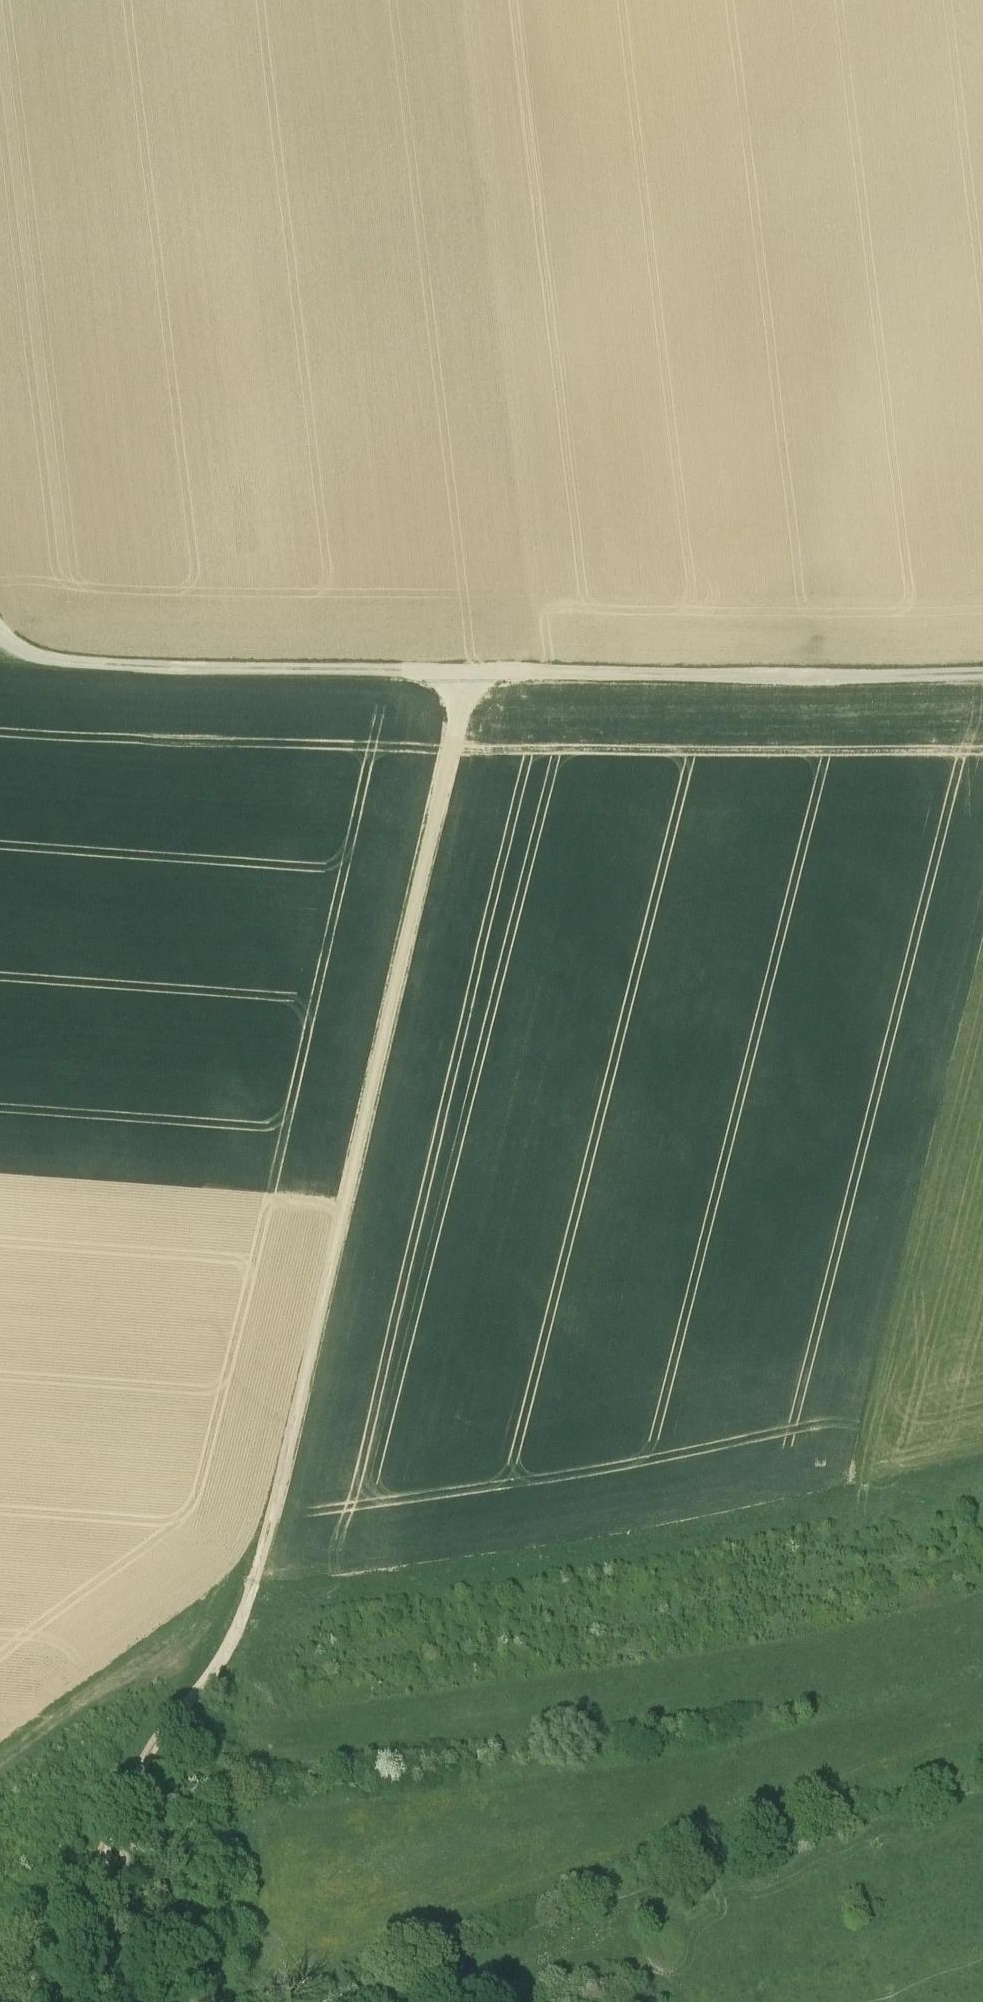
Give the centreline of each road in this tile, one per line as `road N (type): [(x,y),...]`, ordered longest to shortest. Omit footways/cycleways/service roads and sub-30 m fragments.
road 1 (track): [(23,2001),(96,1870),(143,1763),(219,1660),(251,1583),(470,671)]
road 2 (track): [(0,644),(71,662),(283,669),(982,675)]

